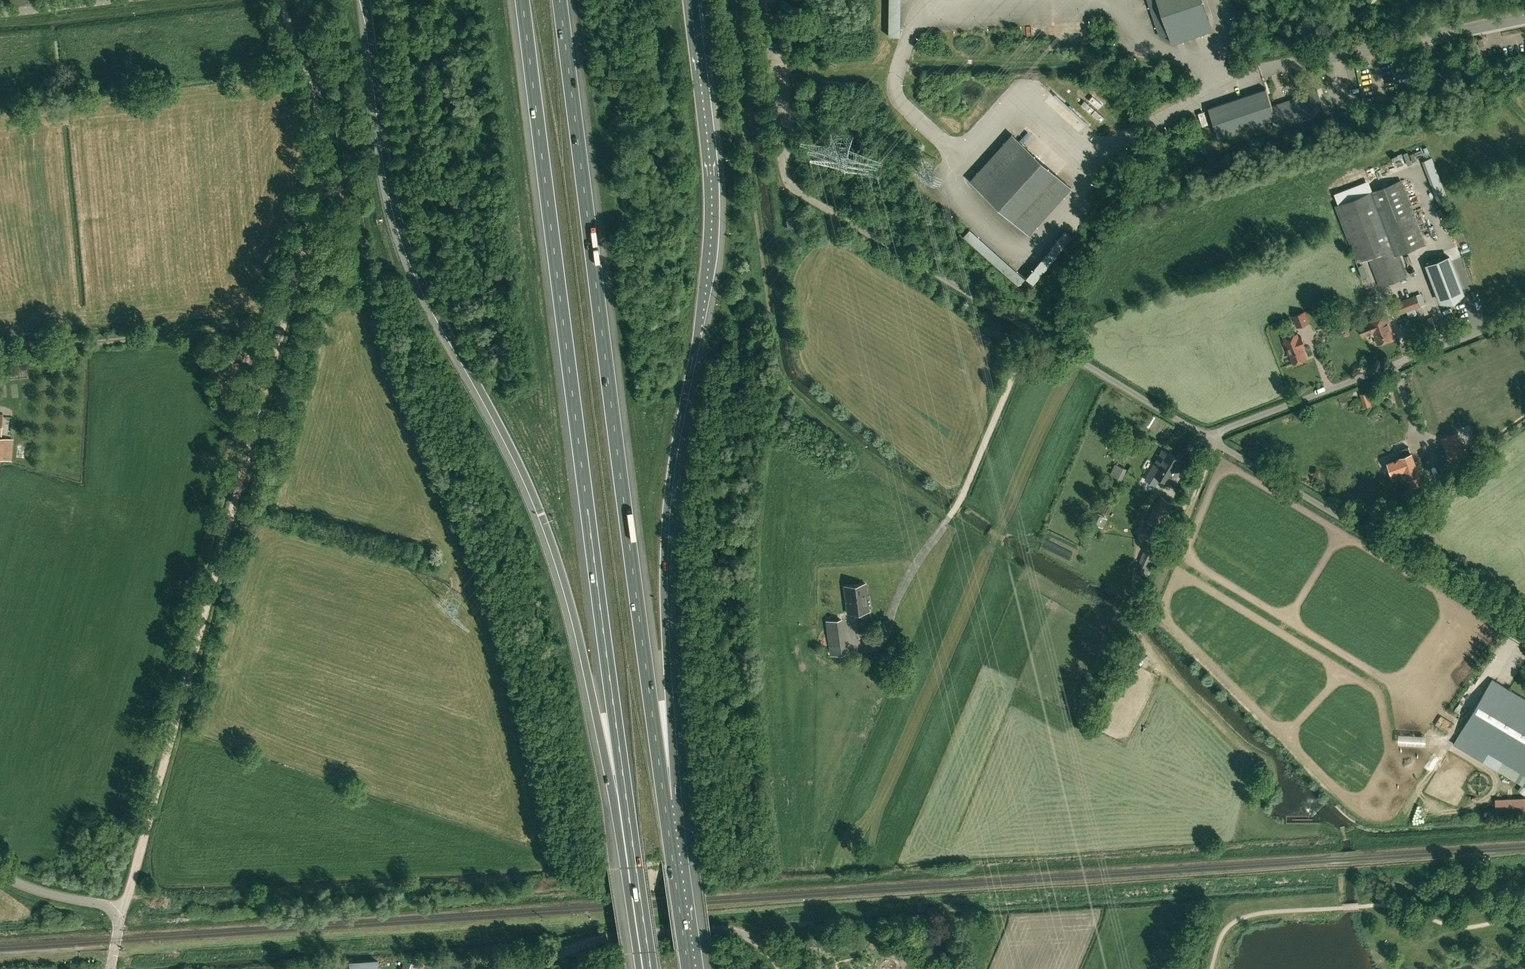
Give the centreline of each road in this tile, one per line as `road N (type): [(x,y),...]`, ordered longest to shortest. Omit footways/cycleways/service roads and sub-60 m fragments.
road 1 (track): [(133,882),(328,160),(281,0)]
road 2 (motorway): [(365,0),(403,237),(537,495),(626,799)]
road 3 (motorway): [(664,800),(559,0)]
road 4 (motorway): [(522,0),(626,799)]
road 5 (motorway): [(664,800),(665,540),(707,237),(686,0)]
road 6 (unclassified): [(1210,439),(795,189),(784,168),(763,0)]
road 7 (track): [(861,648),(882,641),(900,591),(960,502),(1032,331)]
road 8 (unclassified): [(1524,629),(1210,439)]
road 9 (unclassified): [(1210,439),(1524,313)]
road 10 (motorway): [(626,799),(651,968)]
road 11 (motorway): [(688,968),(664,800)]
road 12 (unclassified): [(567,949),(716,927)]
road 13 (unclassified): [(115,913),(0,874)]

